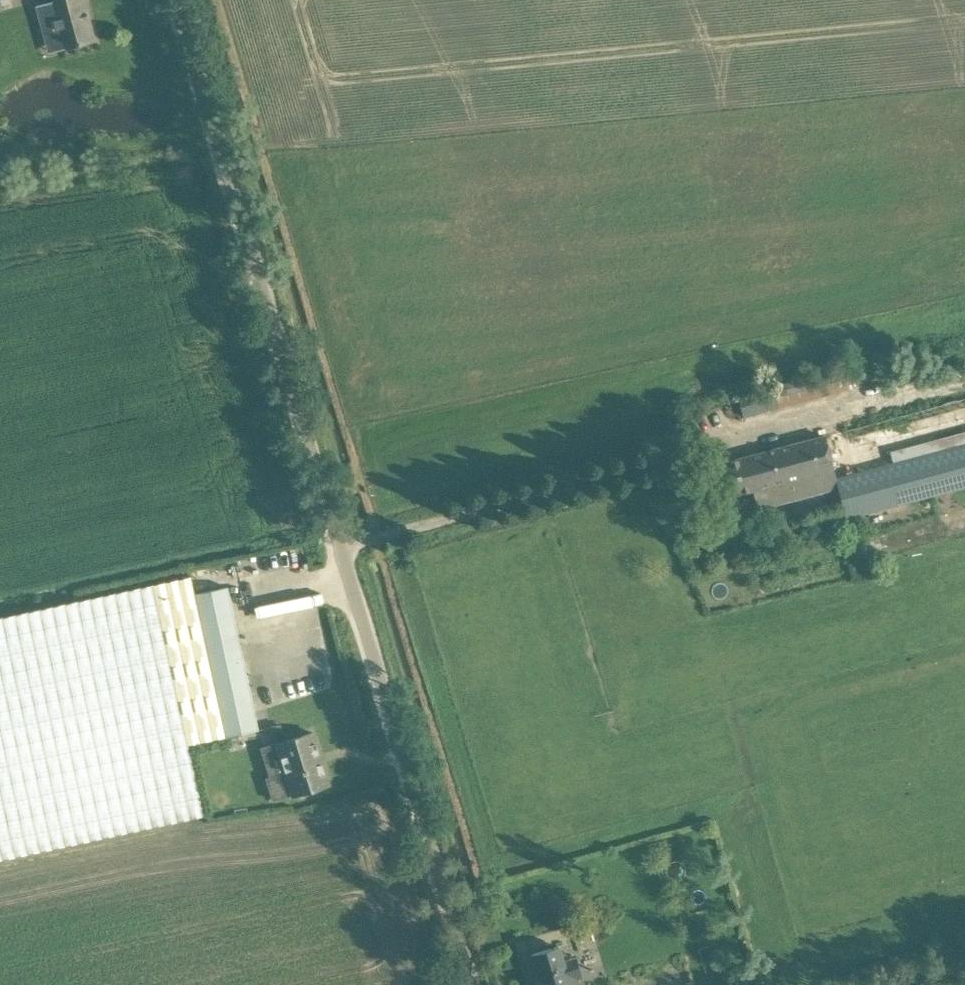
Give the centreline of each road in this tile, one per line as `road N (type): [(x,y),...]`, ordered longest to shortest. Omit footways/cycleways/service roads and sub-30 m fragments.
road 1 (unclassified): [(470,984),(175,0)]

